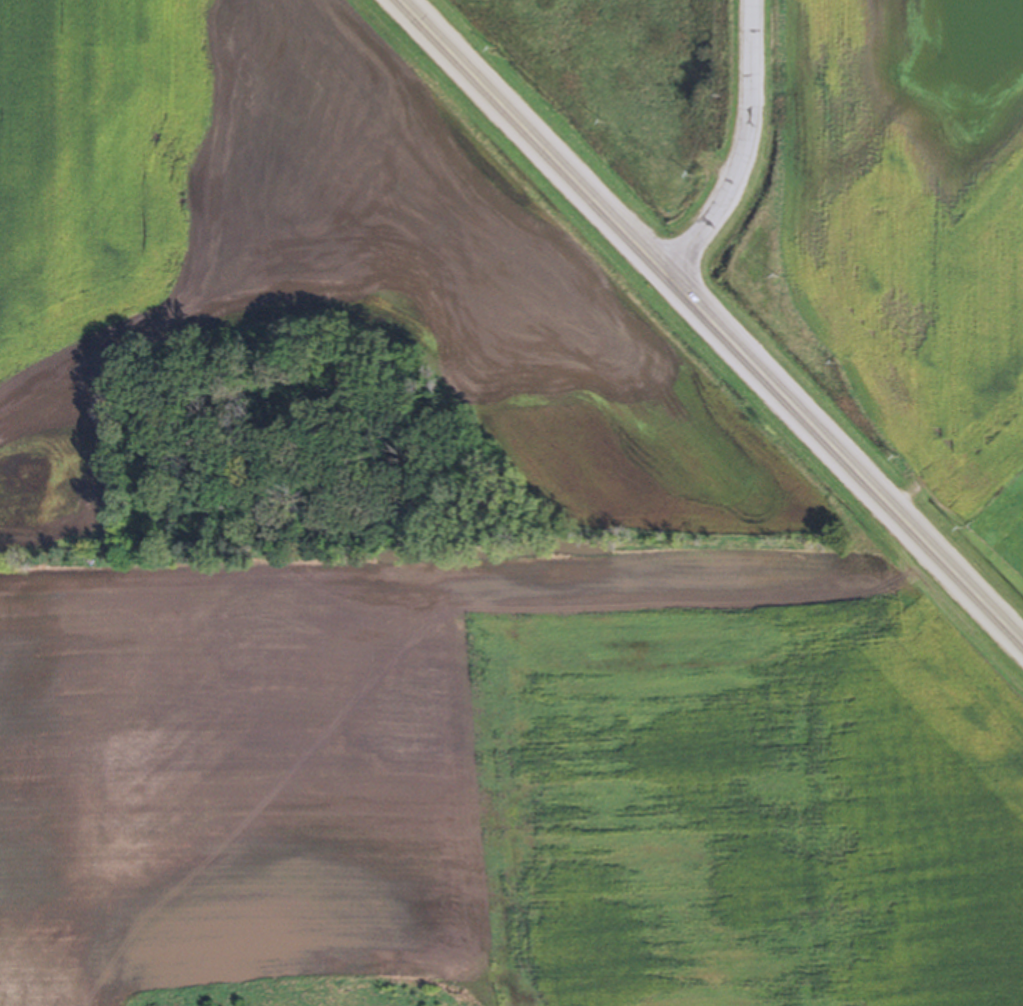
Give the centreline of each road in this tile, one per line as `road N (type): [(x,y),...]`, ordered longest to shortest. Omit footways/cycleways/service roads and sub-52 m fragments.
road 1 (secondary): [(1022,642),(659,266)]
road 2 (secondary): [(659,266),(402,0)]
road 3 (tertiary): [(659,266),(729,198),(752,131),(753,0)]

